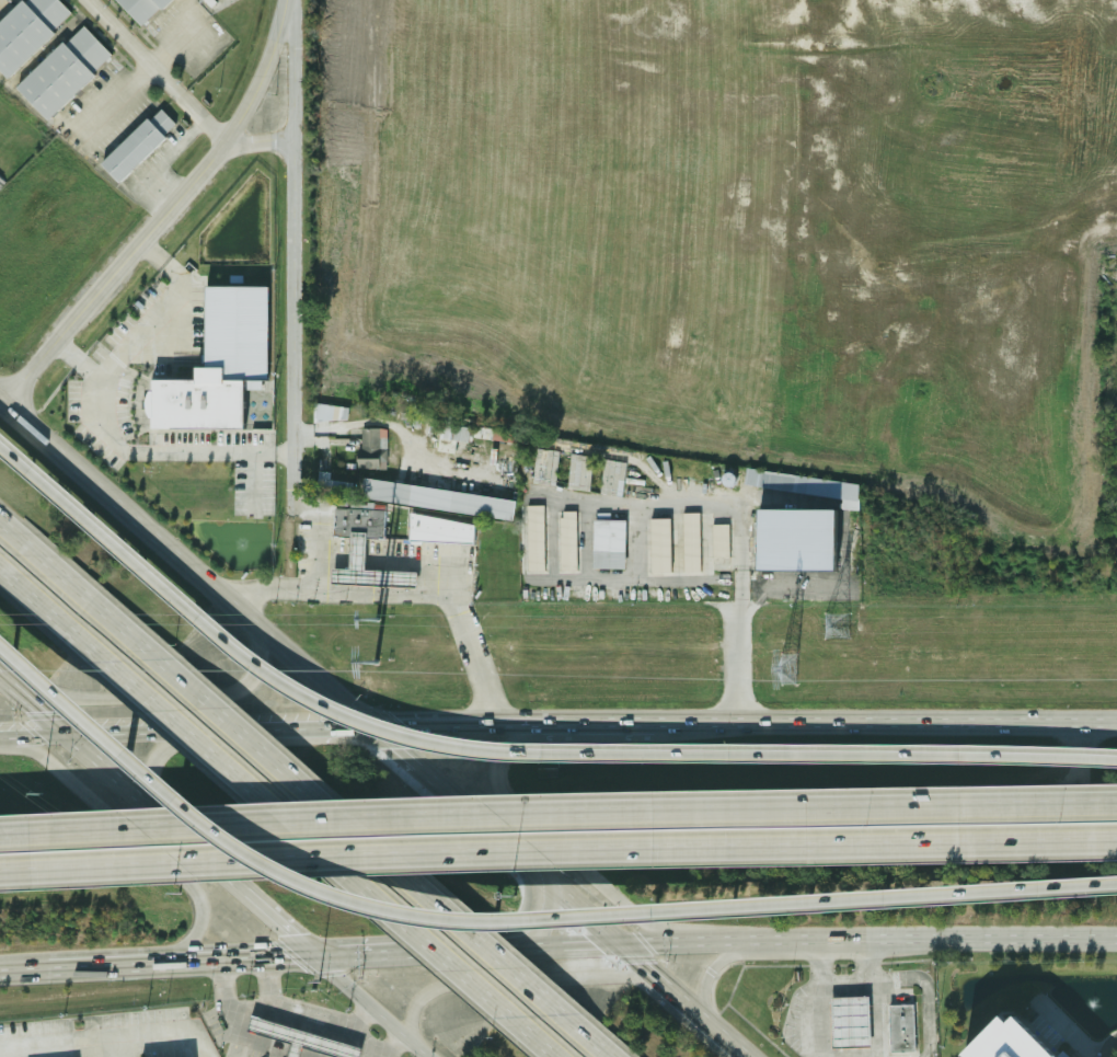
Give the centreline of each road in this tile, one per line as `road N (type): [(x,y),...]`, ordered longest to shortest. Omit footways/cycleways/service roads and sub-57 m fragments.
road 1 (motorway): [(1116,760),(531,754),(452,747),(362,726),(304,700),(233,652),(0,449)]
road 2 (motorway): [(0,649),(229,848),(295,884),(367,907),(442,919),(540,919),(1116,881)]
road 3 (motorway): [(0,873),(496,849),(1116,843)]
road 4 (motorway): [(1116,802),(503,811),(0,834)]
road 5 (primary): [(1116,726),(537,731)]
road 6 (motorway): [(558,1014),(148,656)]
road 7 (motorway): [(126,678),(506,1016)]
road 8 (residential): [(300,508),(293,0)]
road 9 (secondary): [(385,732),(0,405)]
road 10 (tertiary): [(290,0),(267,72),(227,138),(0,405)]
road 11 (primary): [(613,942),(1116,939)]
road 12 (secondary): [(0,668),(79,702),(217,701),(255,679),(258,666),(212,582)]
road 13 (primary): [(0,971),(348,954)]
road 14 (primary): [(174,963),(203,920),(191,883),(51,763),(0,742)]
road 15 (secondary): [(0,675),(246,888)]
road 16 (primary): [(537,731),(503,756),(498,780),(506,800),(623,905),(693,941)]
road 17 (secondary): [(613,942),(385,732)]
road 18 (secondary): [(644,967),(425,991),(415,1023),(423,1044)]
road 19 (primary): [(199,736),(0,742)]
road 20 (motorway): [(148,656),(0,526)]
road 21 (motorway): [(0,568),(126,678)]
road 22 (primary): [(353,733),(199,736)]
road 23 (primary): [(537,731),(385,732)]
road 24 (secondary): [(326,955),(437,1056)]
road 25 (primary): [(348,954),(492,947)]
road 26 (secondary): [(745,1056),(644,967)]
road 27 (primary): [(492,947),(613,942)]

